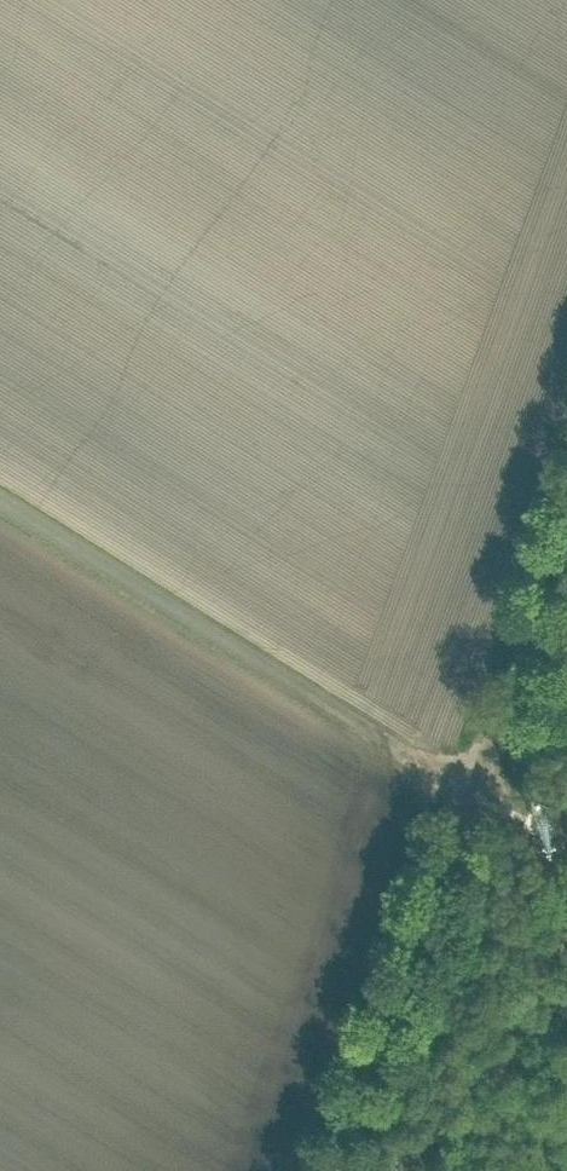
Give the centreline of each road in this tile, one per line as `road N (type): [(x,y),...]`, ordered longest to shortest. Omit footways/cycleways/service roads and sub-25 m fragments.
road 1 (tertiary): [(334,1170),(566,537)]

